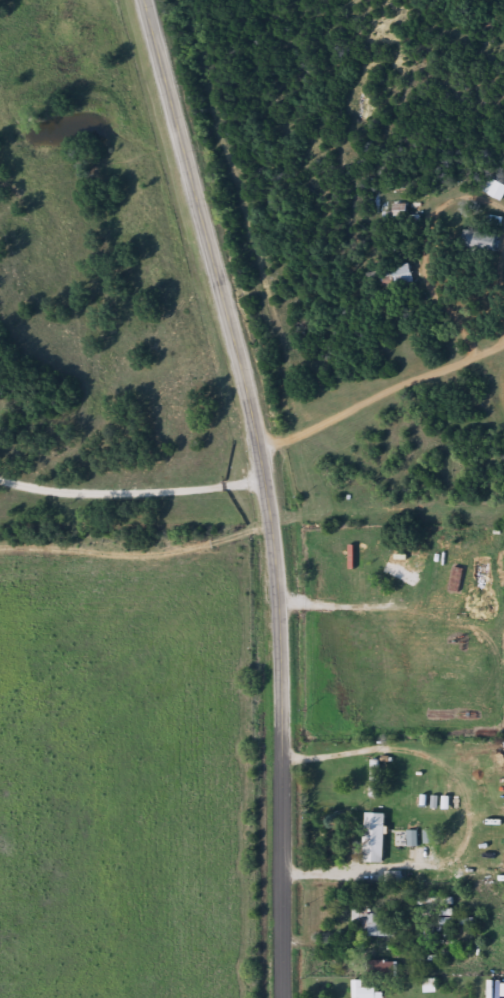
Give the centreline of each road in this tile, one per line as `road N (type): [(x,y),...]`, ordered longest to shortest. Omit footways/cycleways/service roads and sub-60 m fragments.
road 1 (secondary): [(283,997),(281,649),(267,491),(146,0)]
road 2 (residential): [(265,480),(130,492),(49,484),(0,469)]

